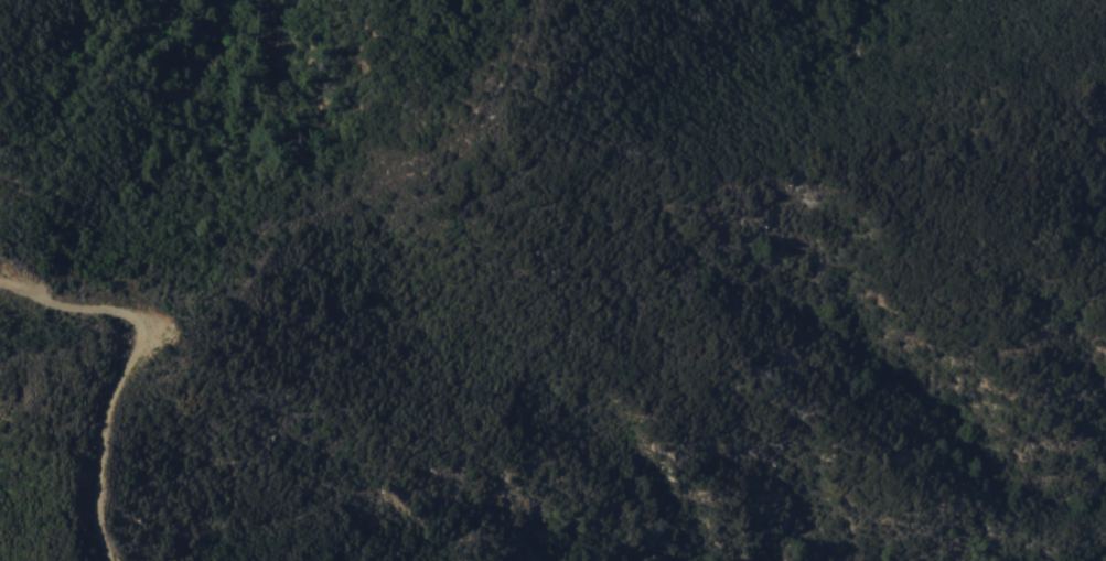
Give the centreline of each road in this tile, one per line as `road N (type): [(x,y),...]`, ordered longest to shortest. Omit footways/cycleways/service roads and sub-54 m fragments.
road 1 (track): [(110,560),(98,507),(105,429),(142,334),(117,310),(64,305),(0,285)]

